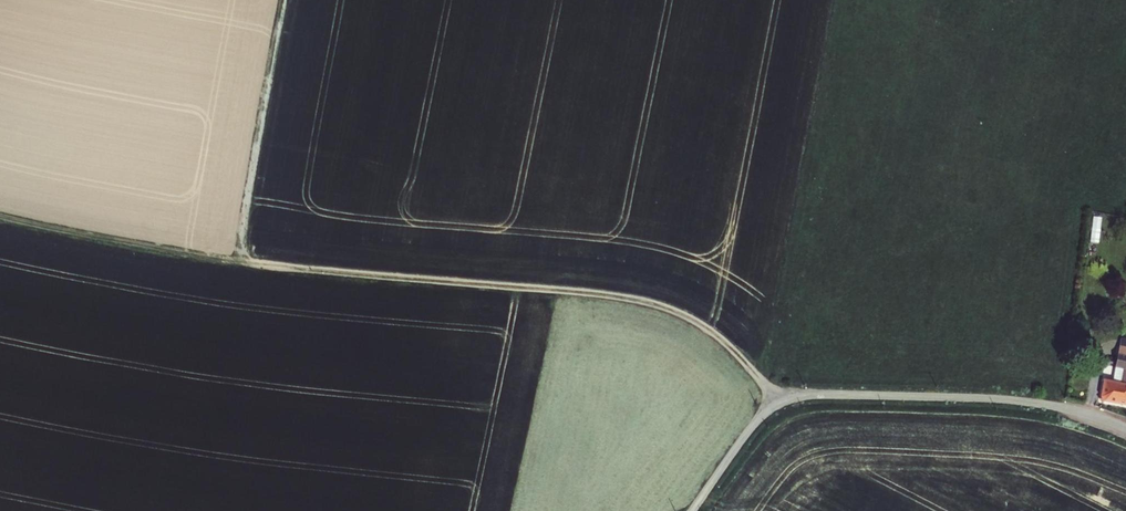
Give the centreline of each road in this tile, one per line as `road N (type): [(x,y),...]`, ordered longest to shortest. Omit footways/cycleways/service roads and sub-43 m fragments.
road 1 (track): [(778,404),(707,330),(635,301),(240,262),(0,216)]
road 2 (residential): [(1125,429),(1032,402),(804,397),(760,416),(692,510)]
road 3 (track): [(279,0),(240,262)]

